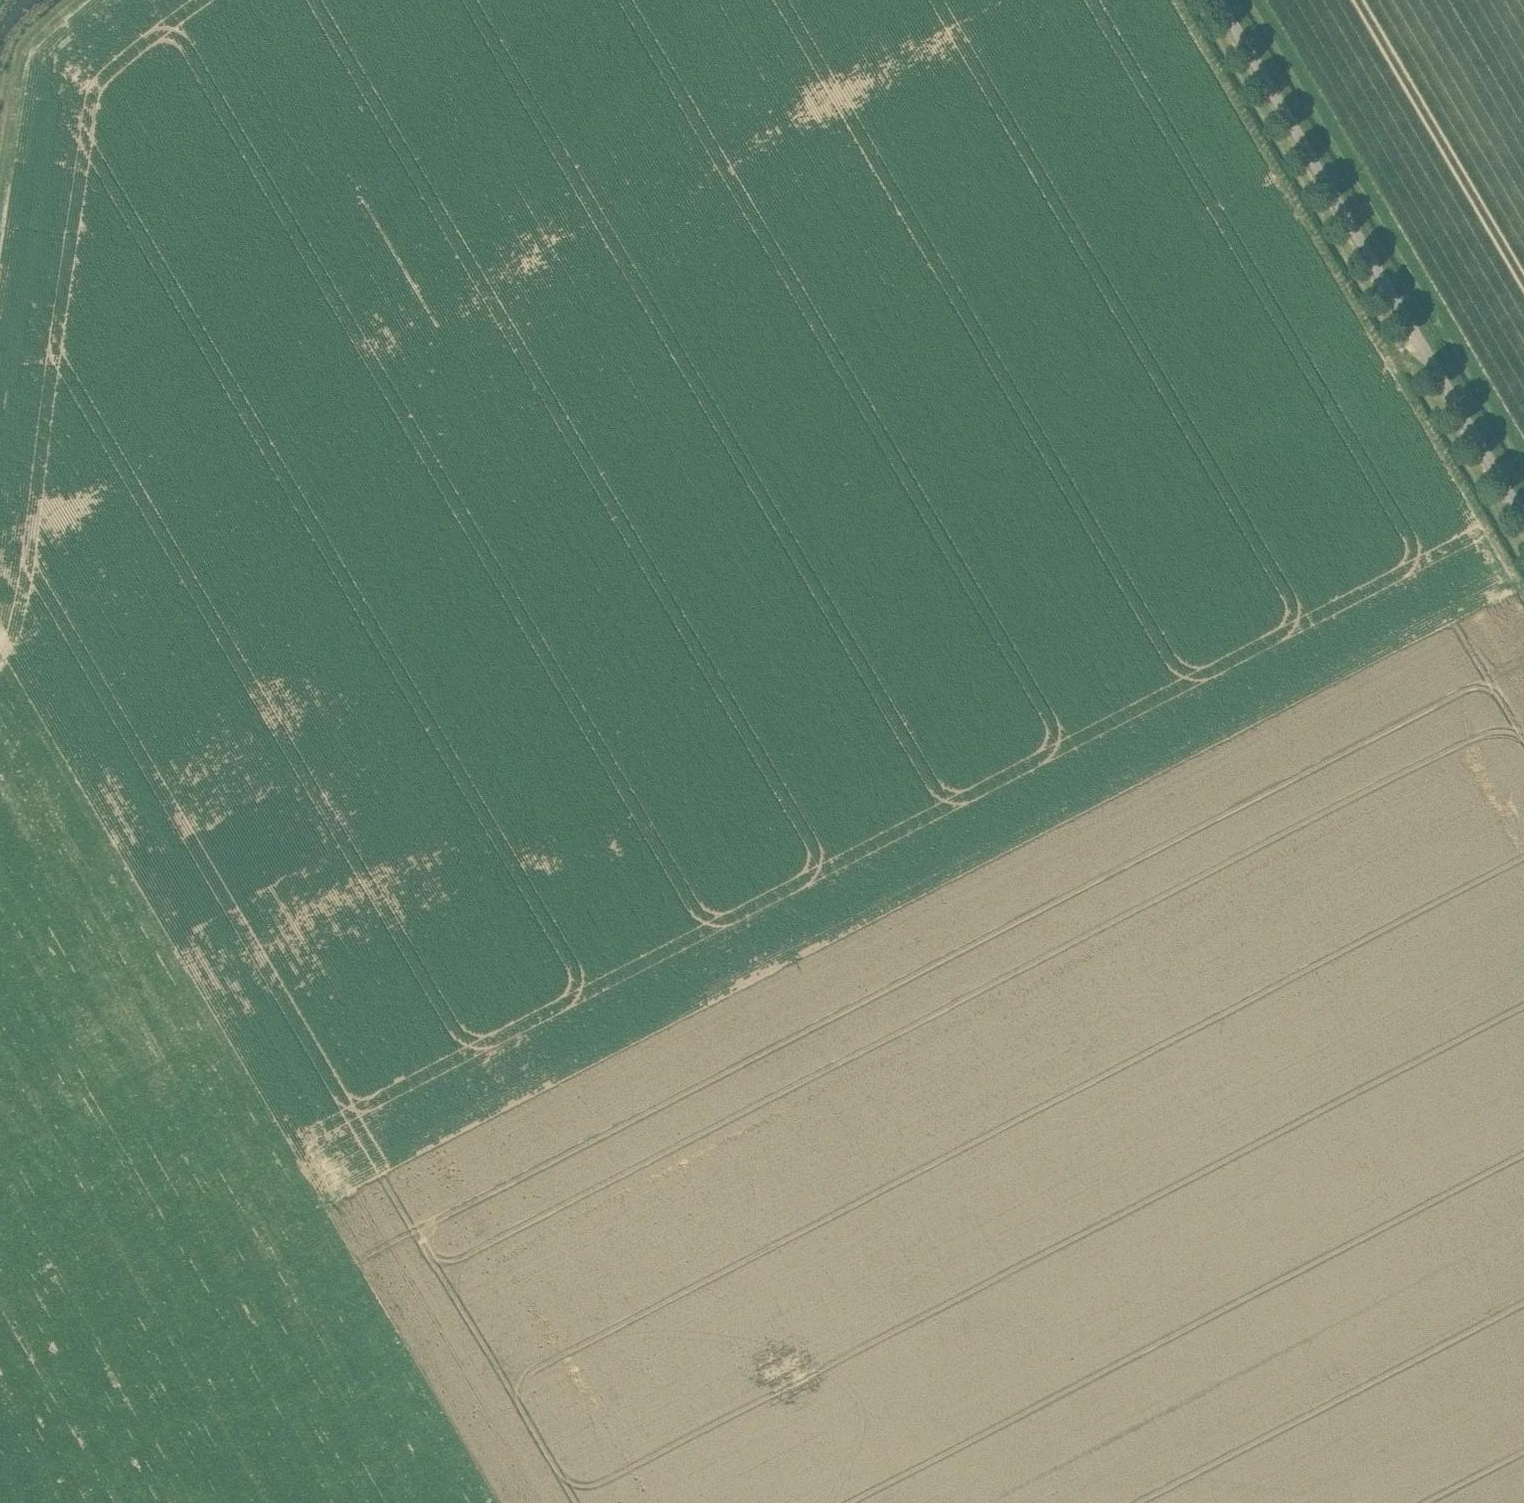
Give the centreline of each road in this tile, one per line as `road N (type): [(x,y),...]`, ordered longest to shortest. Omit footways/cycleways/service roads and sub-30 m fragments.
road 1 (unclassified): [(1523,521),(1219,0)]

